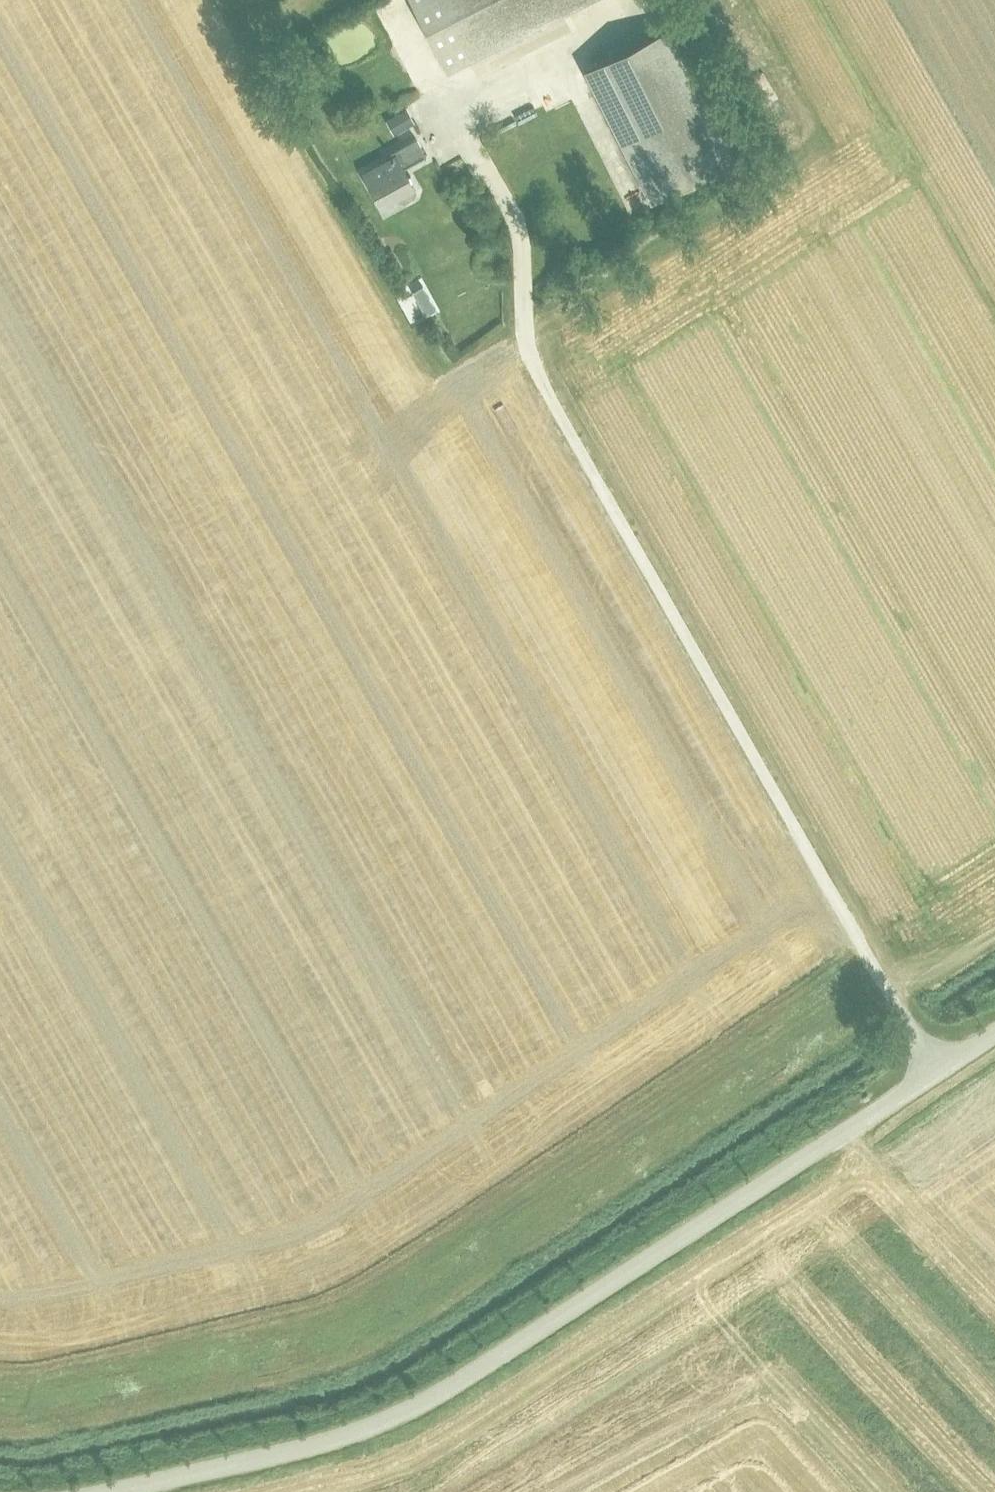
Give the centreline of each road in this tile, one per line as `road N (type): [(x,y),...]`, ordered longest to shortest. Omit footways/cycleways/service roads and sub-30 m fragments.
road 1 (unclassified): [(109,1491),(337,1438),(445,1391),(994,1032)]

